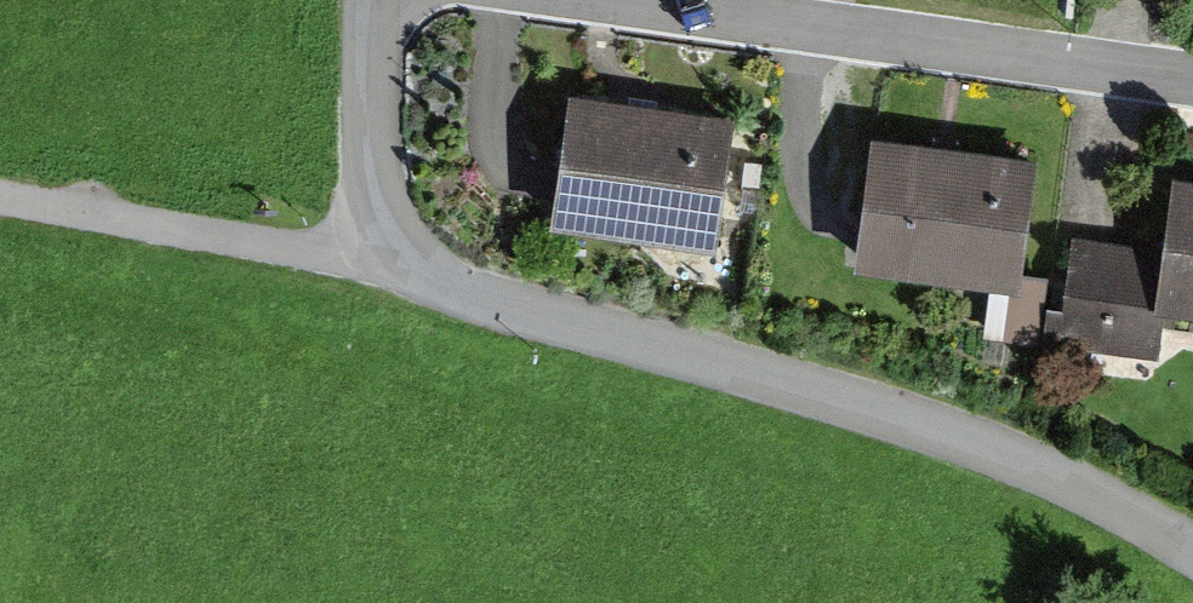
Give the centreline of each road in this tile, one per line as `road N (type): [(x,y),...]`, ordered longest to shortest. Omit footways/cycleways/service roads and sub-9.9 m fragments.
road 1 (residential): [(395,244),(461,291),(507,308),(811,391),(1020,460),(1128,511),(1192,553)]
road 2 (residential): [(588,0),(1192,81)]
road 3 (residential): [(395,244),(341,256),(0,196)]
road 4 (residential): [(369,0),(367,168),(373,201),(395,244)]

